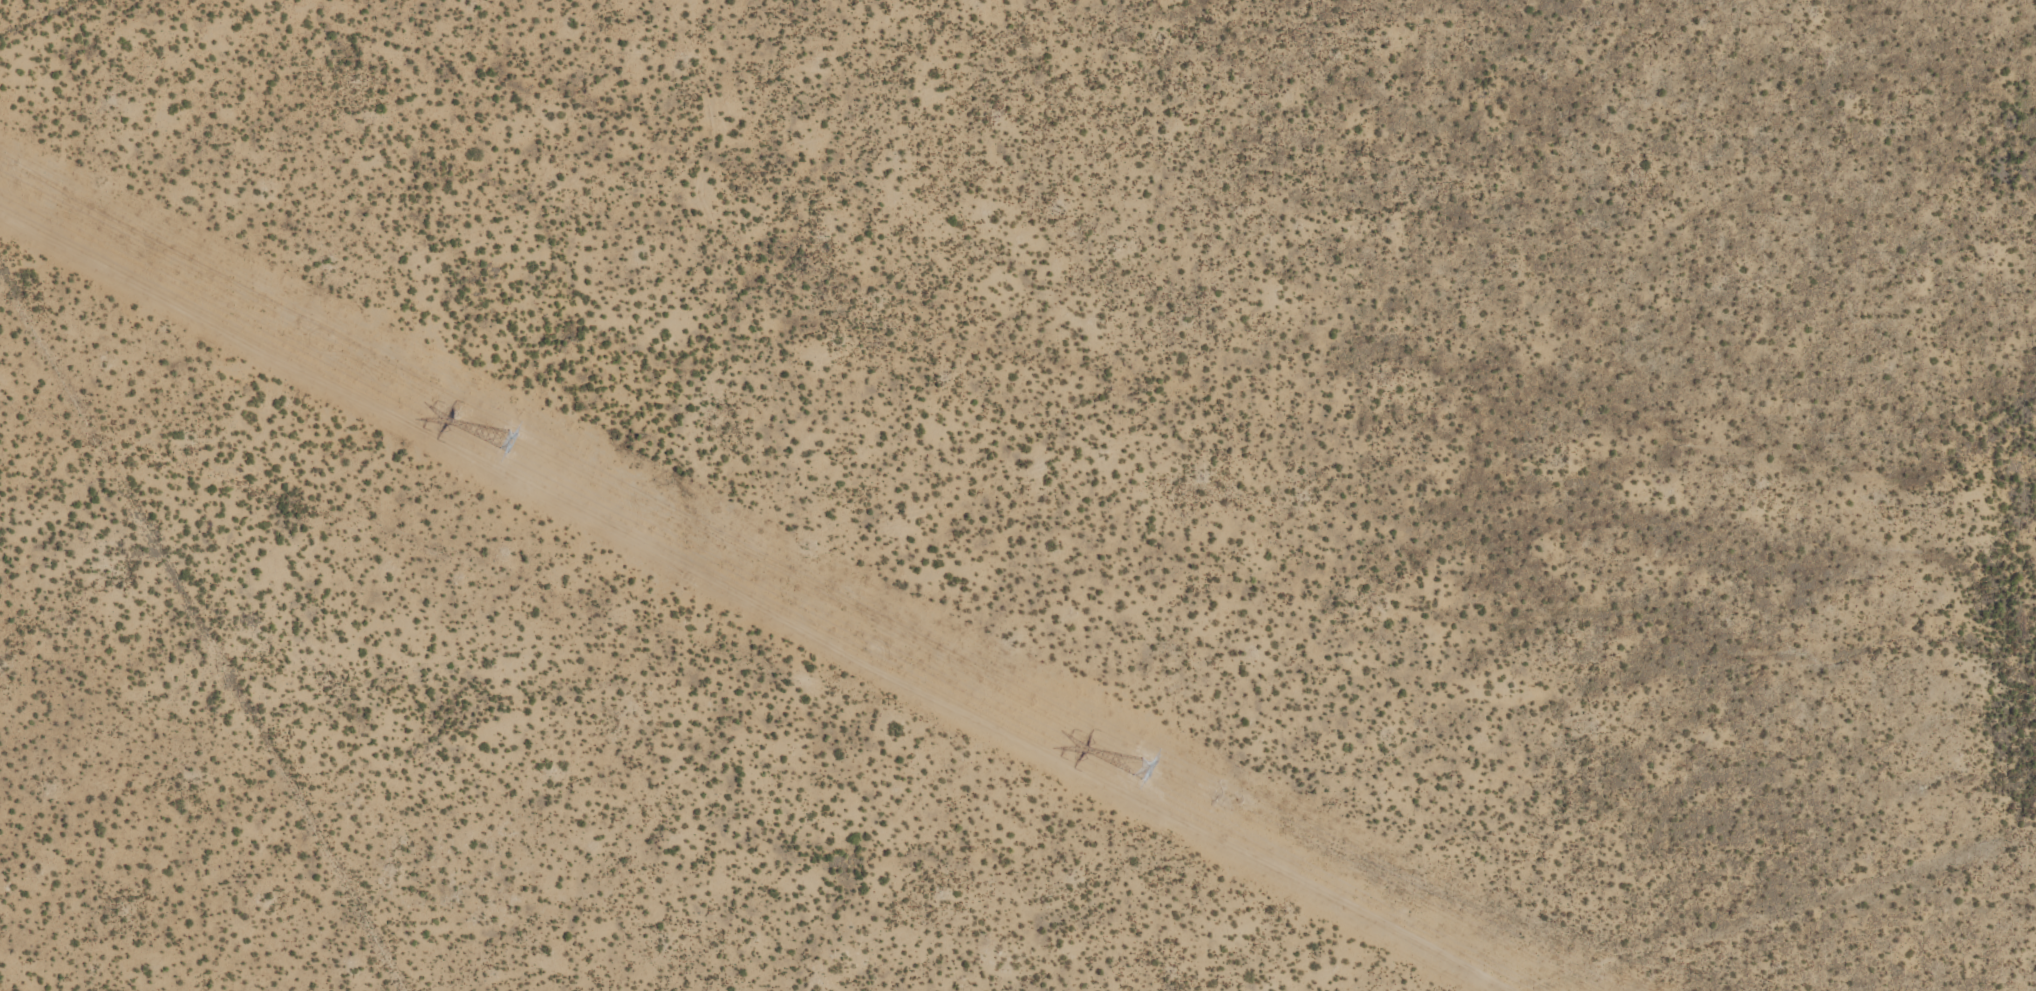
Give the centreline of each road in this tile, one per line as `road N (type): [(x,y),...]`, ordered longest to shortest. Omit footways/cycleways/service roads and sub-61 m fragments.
road 1 (track): [(2035,852),(1616,990)]
road 2 (track): [(128,0),(0,52)]

